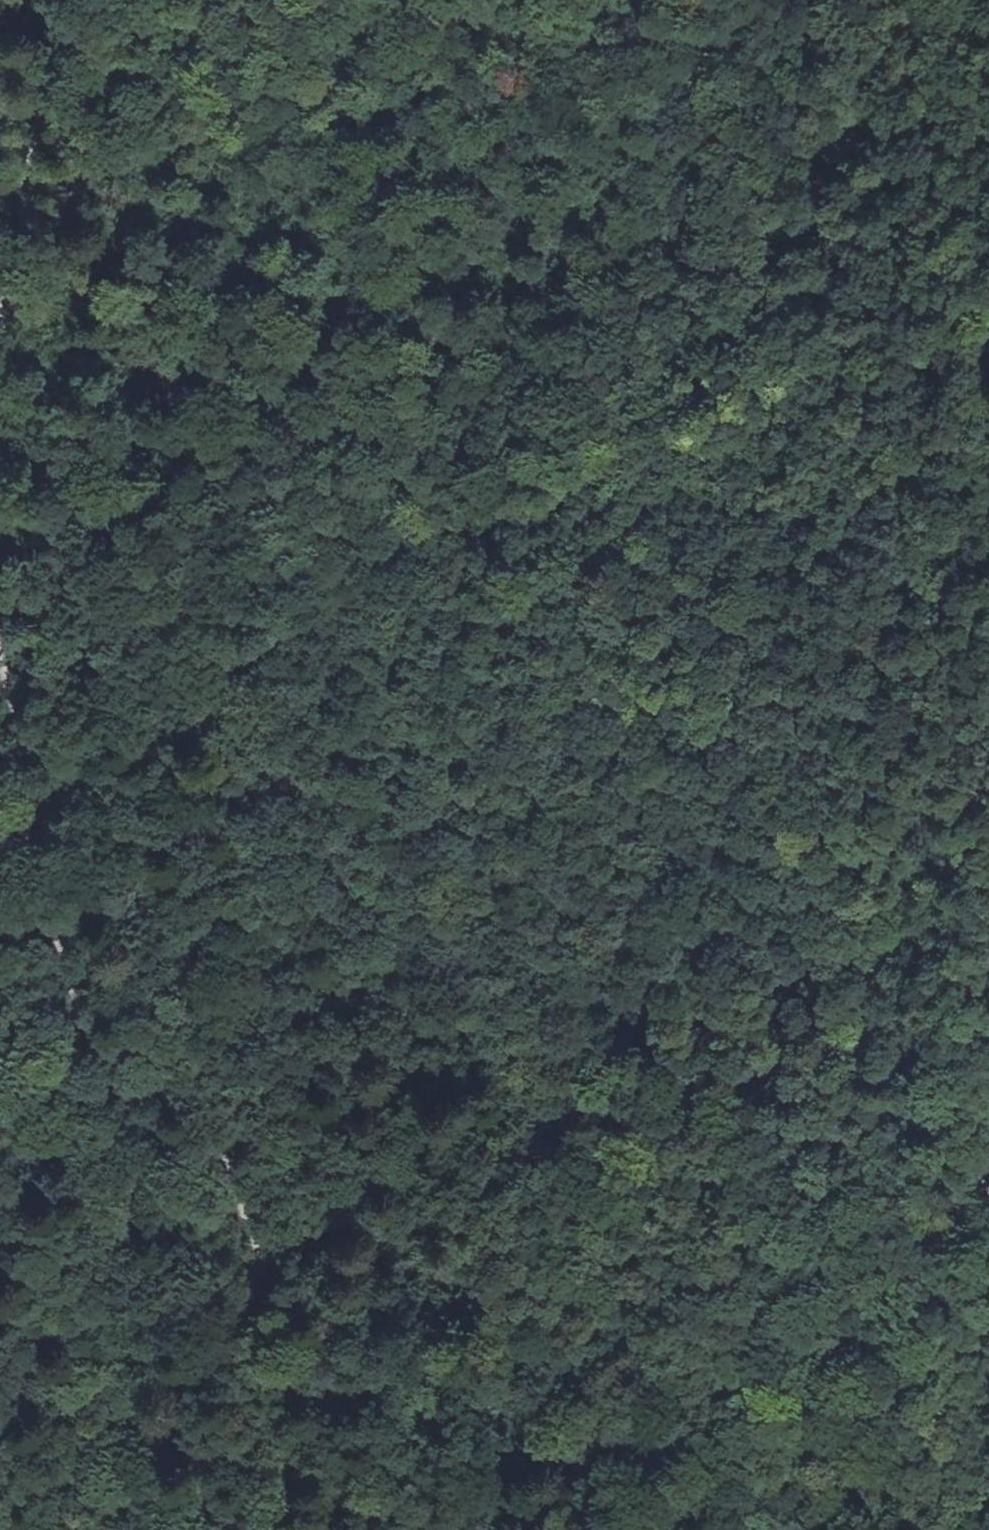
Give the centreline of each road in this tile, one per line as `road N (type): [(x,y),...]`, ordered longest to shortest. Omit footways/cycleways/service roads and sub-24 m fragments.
road 1 (track): [(0,628),(41,924),(79,1039),(137,1110),(212,1158),(250,1227),(254,1258),(246,1339),(185,1376),(131,1500),(126,1529)]
road 2 (track): [(35,0),(33,148),(0,304)]
road 3 (track): [(0,1033),(24,1076),(116,1172),(191,1194),(229,1194)]

